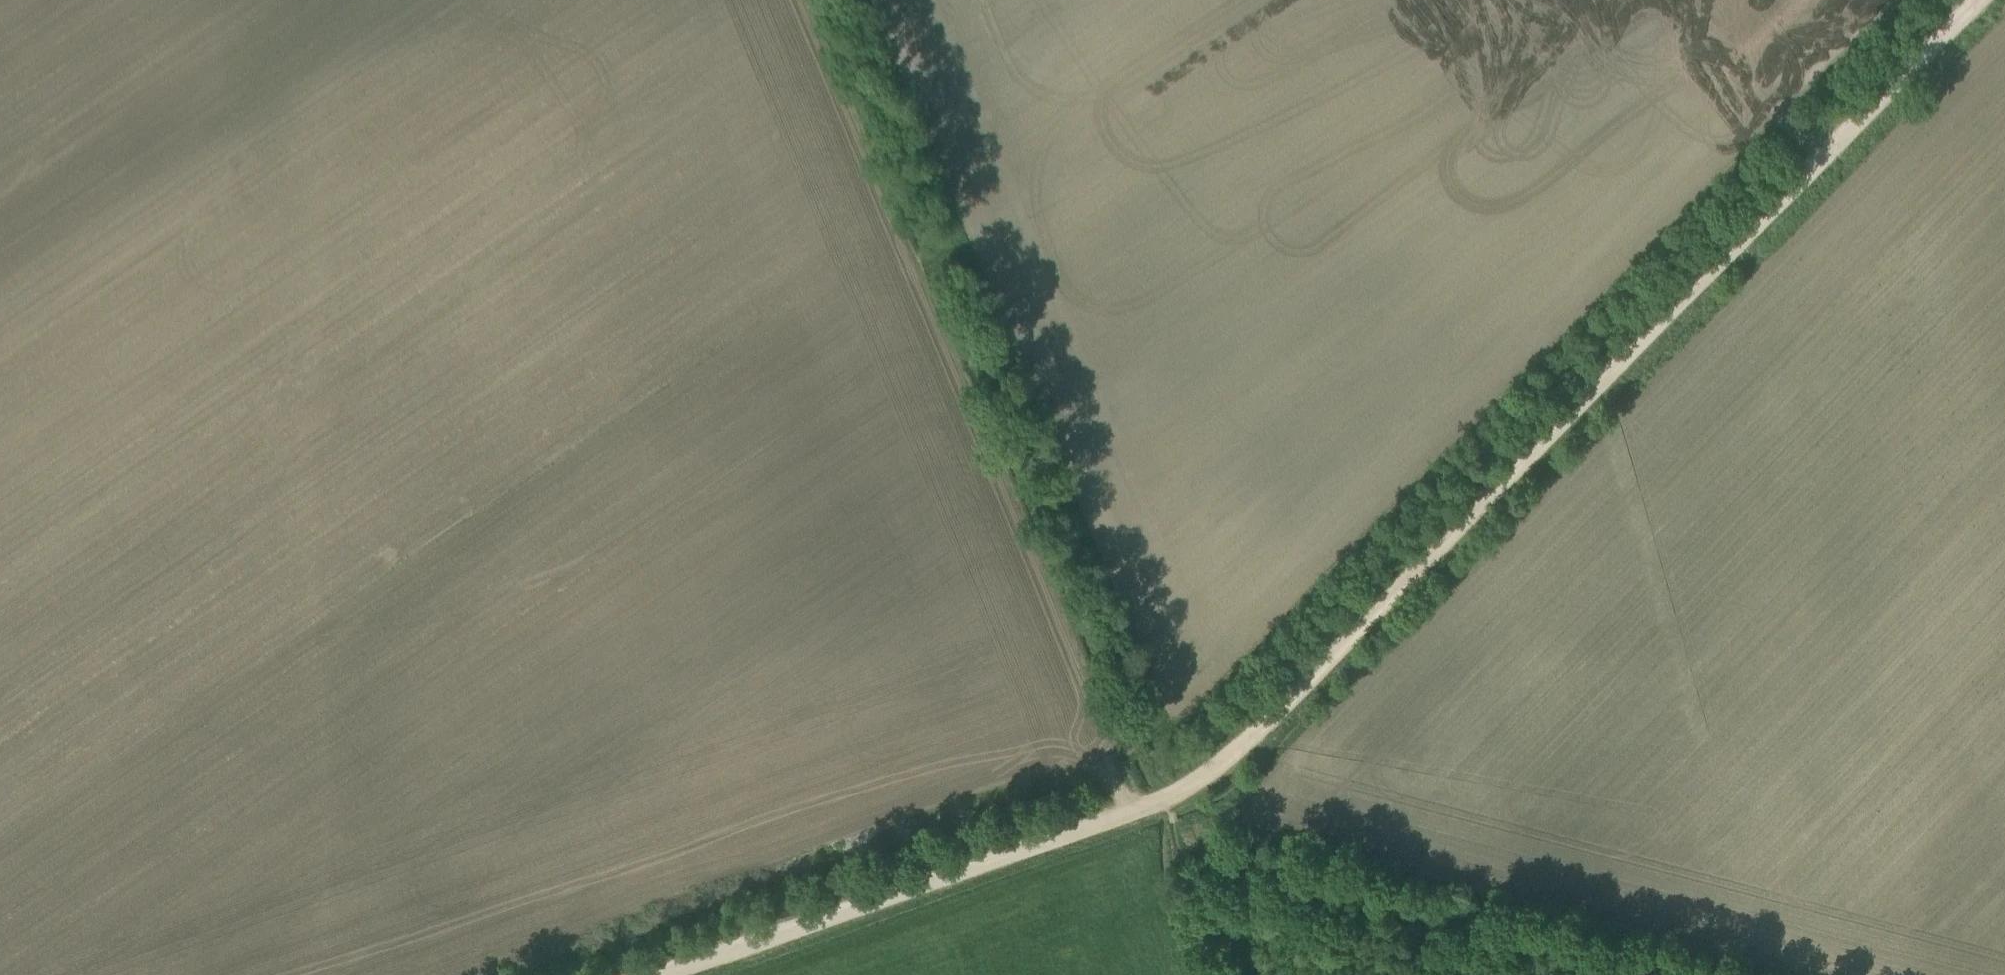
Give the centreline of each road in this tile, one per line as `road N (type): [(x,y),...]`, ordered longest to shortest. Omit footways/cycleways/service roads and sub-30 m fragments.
road 1 (track): [(1156,803),(1209,780),(1971,0)]
road 2 (track): [(643,974),(1156,803)]

